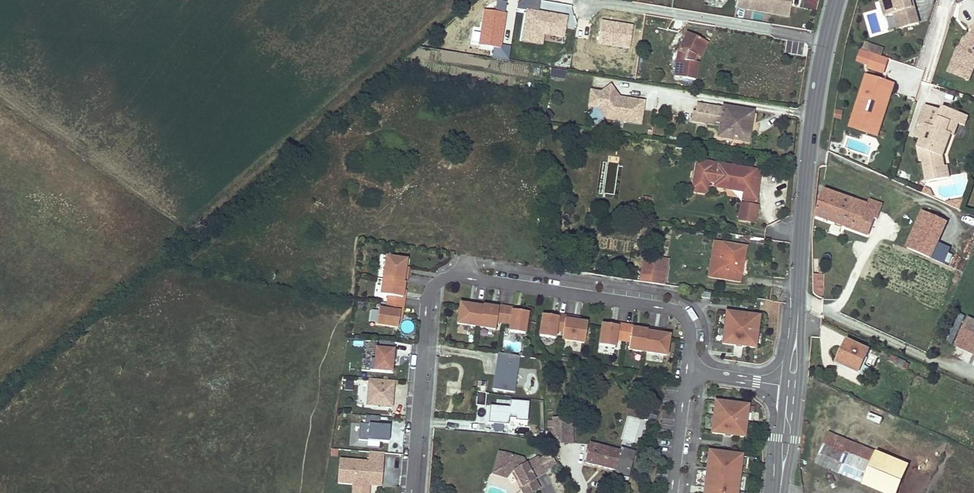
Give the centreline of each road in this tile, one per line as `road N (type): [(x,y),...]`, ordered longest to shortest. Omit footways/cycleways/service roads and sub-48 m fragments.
road 1 (residential): [(687,371),(692,338),(676,312),(441,282),(427,305),(413,492)]
road 2 (secondary): [(791,385),(827,39)]
road 3 (residential): [(589,2),(827,39)]
road 4 (residential): [(673,492),(687,371)]

